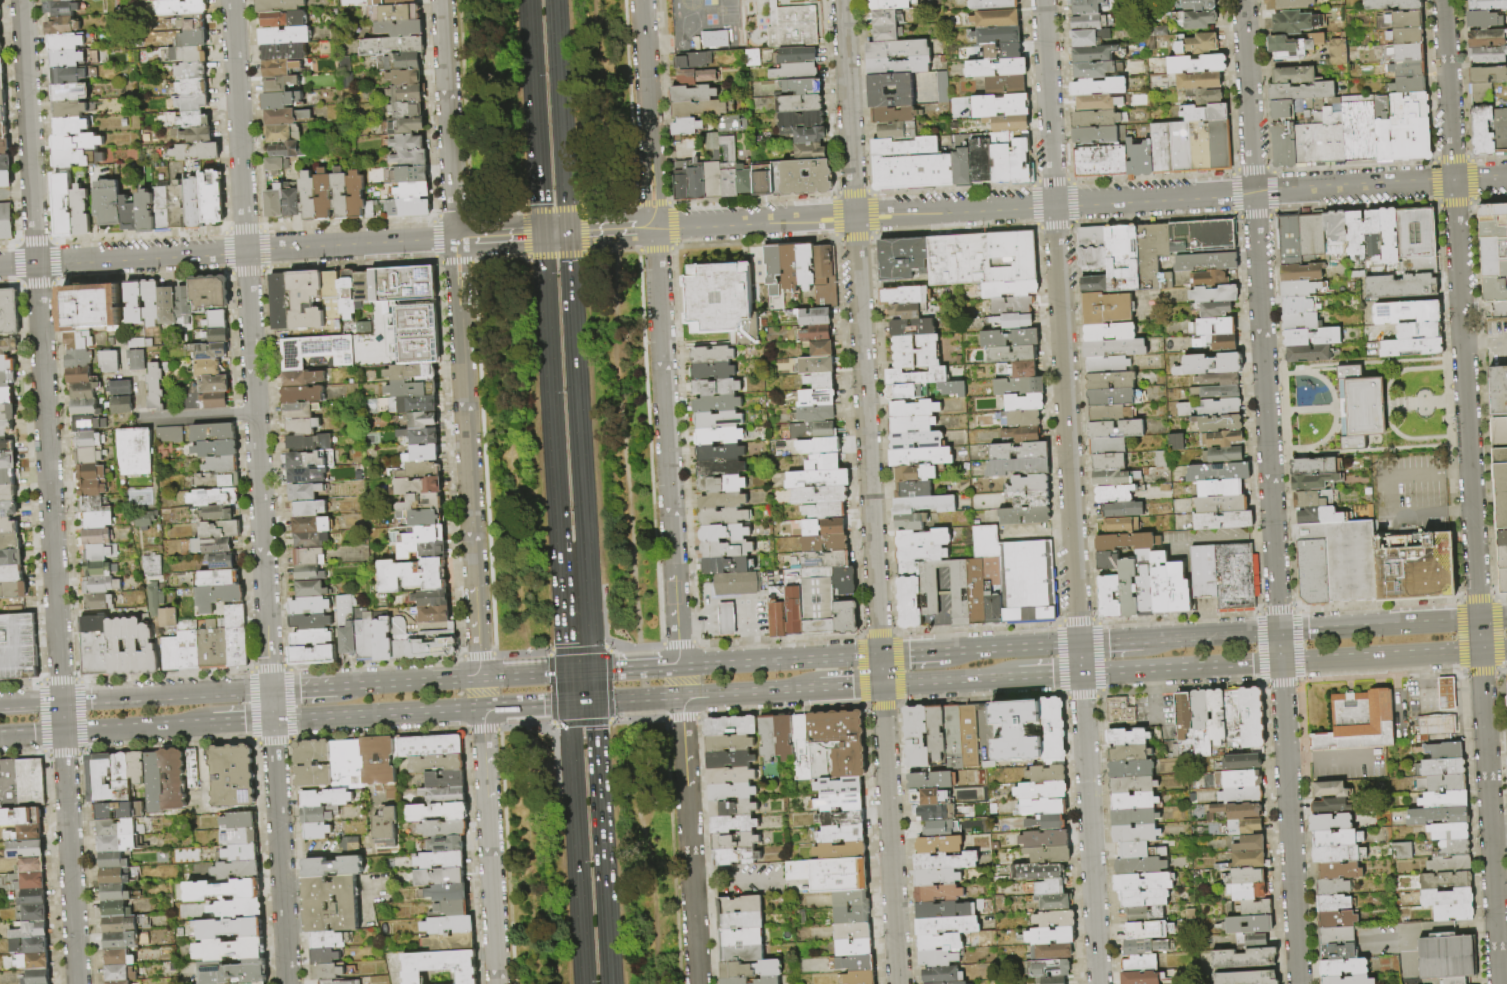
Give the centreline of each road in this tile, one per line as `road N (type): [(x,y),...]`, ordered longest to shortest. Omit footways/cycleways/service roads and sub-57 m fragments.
road 1 (residential): [(1042,0),(1099,983)]
road 2 (residential): [(842,0),(898,983)]
road 3 (residential): [(1506,179),(568,232)]
road 4 (residential): [(21,0),(61,702)]
road 5 (residential): [(442,0),(480,678)]
road 6 (residential): [(641,0),(679,667)]
road 7 (residential): [(1279,633),(1243,0)]
road 8 (residential): [(1442,0),(1478,621)]
road 9 (trunk): [(542,234),(567,673)]
road 10 (residential): [(246,251),(271,690)]
road 11 (trunk): [(588,585),(568,232)]
road 12 (residential): [(1479,650),(1498,983)]
road 13 (residential): [(1280,661),(1298,983)]
road 14 (residential): [(271,690),(288,983)]
road 15 (residential): [(681,696),(697,983)]
road 16 (trunk): [(611,983),(594,701)]
road 17 (residential): [(482,707),(498,983)]
road 18 (residential): [(232,0),(246,251)]
road 19 (residential): [(63,732),(77,983)]
road 20 (residential): [(246,251),(0,265)]
road 21 (trunk): [(528,0),(542,234)]
road 22 (trunk): [(568,232),(555,0)]
road 23 (primary): [(272,719),(482,707)]
road 24 (primary): [(271,690),(61,702)]
road 25 (primary): [(879,656),(679,667)]
road 26 (primary): [(1081,673),(1280,661)]
road 27 (primary): [(1478,621),(1279,633)]
road 28 (primary): [(1280,661),(1479,650)]
road 29 (trunk): [(573,786),(584,983)]
road 30 (trunk): [(558,527),(573,582),(580,683),(594,701)]
road 31 (residential): [(424,241),(246,251)]
road 32 (primary): [(63,732),(203,723)]
road 33 (residential): [(255,414),(118,421)]
road 34 (primary): [(1079,644),(944,652)]
road 35 (primary): [(681,696),(811,688)]
road 36 (primary): [(881,684),(1011,677)]
road 37 (primary): [(1279,633),(1153,640)]

